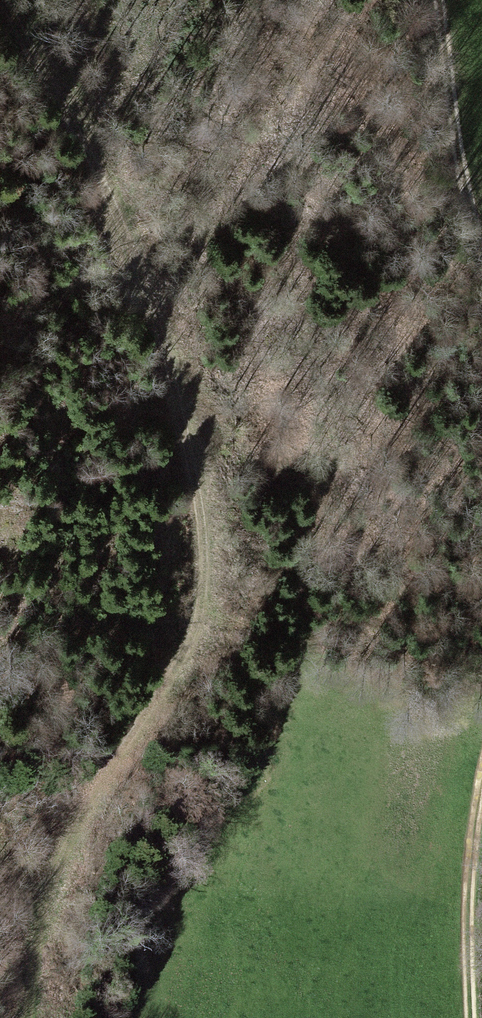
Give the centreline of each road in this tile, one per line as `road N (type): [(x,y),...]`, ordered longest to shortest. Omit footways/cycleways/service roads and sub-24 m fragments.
road 1 (track): [(2,0),(90,159),(149,302),(195,501),(206,599),(186,668),(44,894),(25,1017)]
road 2 (track): [(436,0),(452,134),(481,257)]
road 3 (track): [(481,804),(465,918),(468,1017)]

